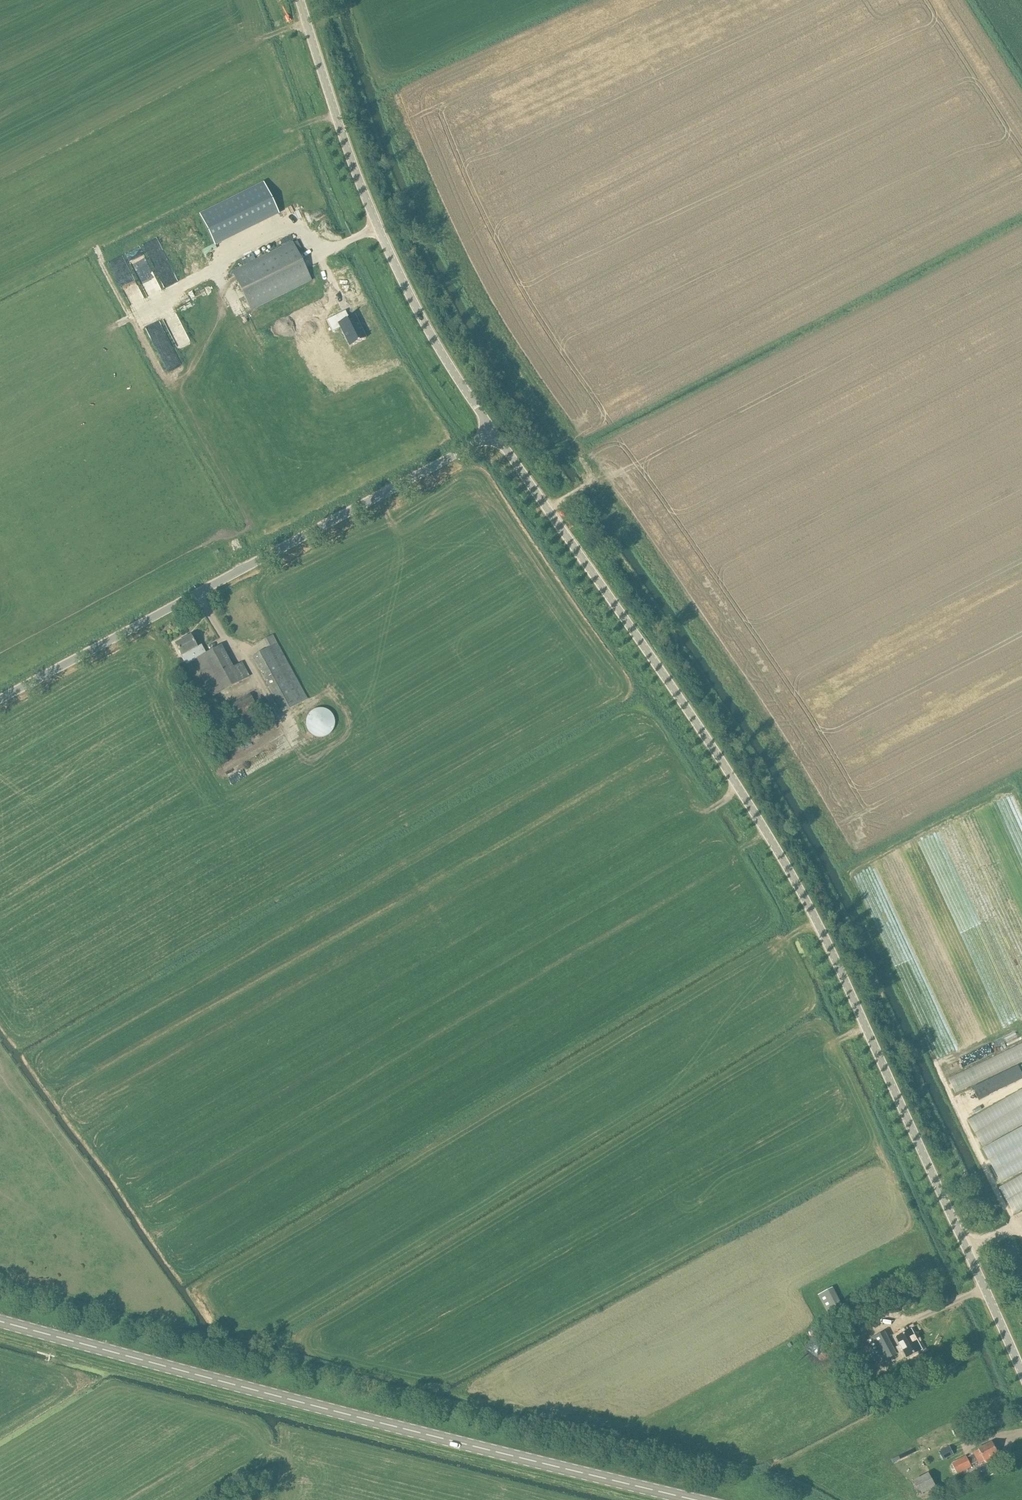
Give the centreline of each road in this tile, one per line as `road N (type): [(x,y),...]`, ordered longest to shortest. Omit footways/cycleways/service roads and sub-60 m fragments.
road 1 (unclassified): [(1021,1371),(797,883),(495,432)]
road 2 (secondary): [(699,1499),(0,1320)]
road 3 (unclassified): [(0,702),(495,432)]
road 4 (unclassified): [(495,432),(436,342),(378,227),(300,0)]

